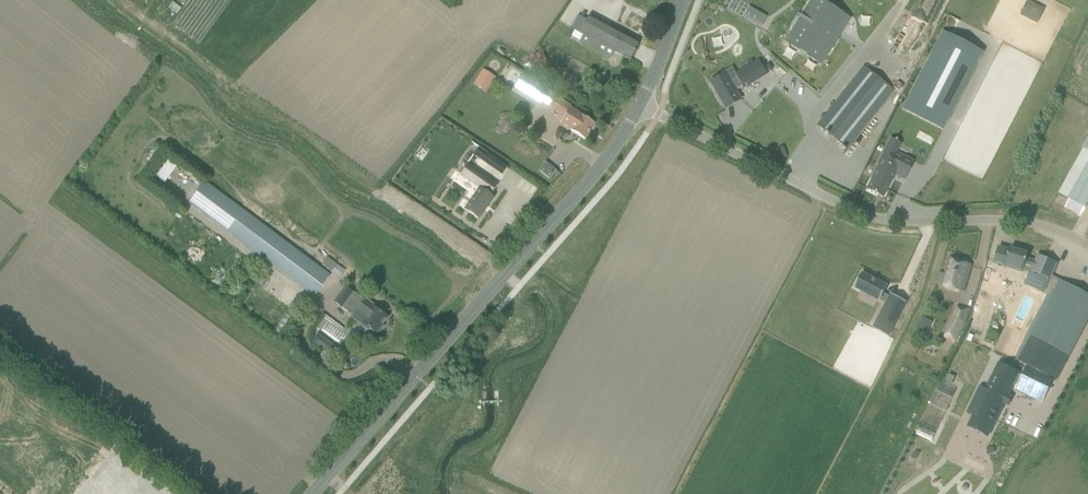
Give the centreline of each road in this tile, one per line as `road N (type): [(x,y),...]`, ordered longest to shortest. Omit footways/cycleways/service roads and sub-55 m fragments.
road 1 (tertiary): [(313,493),(597,172),(640,106)]
road 2 (unclassified): [(1087,245),(1025,222),(862,214),(640,106)]

